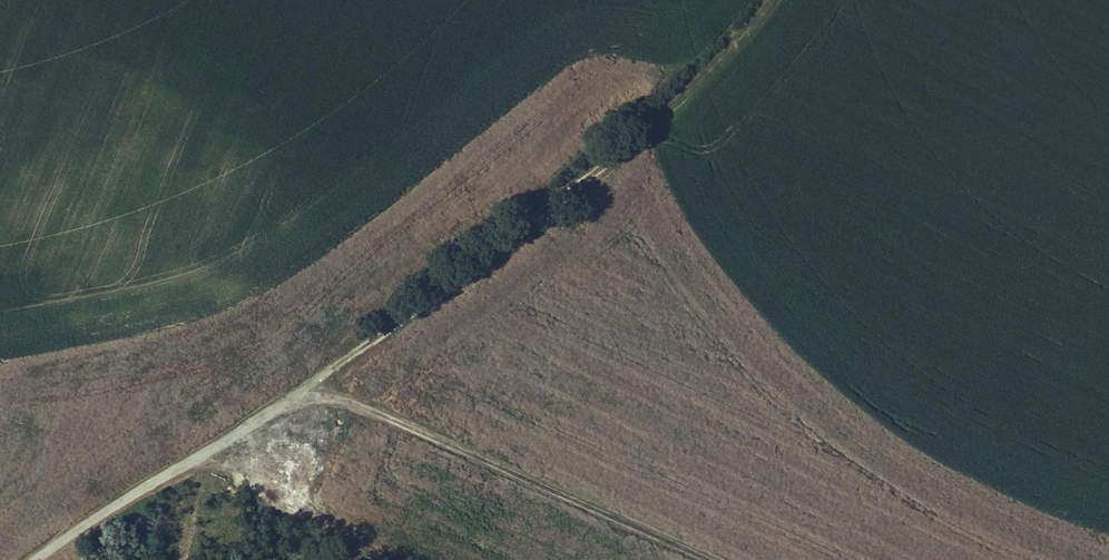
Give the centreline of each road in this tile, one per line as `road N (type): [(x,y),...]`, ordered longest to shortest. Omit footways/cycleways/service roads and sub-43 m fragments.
road 1 (track): [(36,559),(141,486),(300,398),(674,102),(759,0)]
road 2 (track): [(300,398),(361,406),(700,559)]

